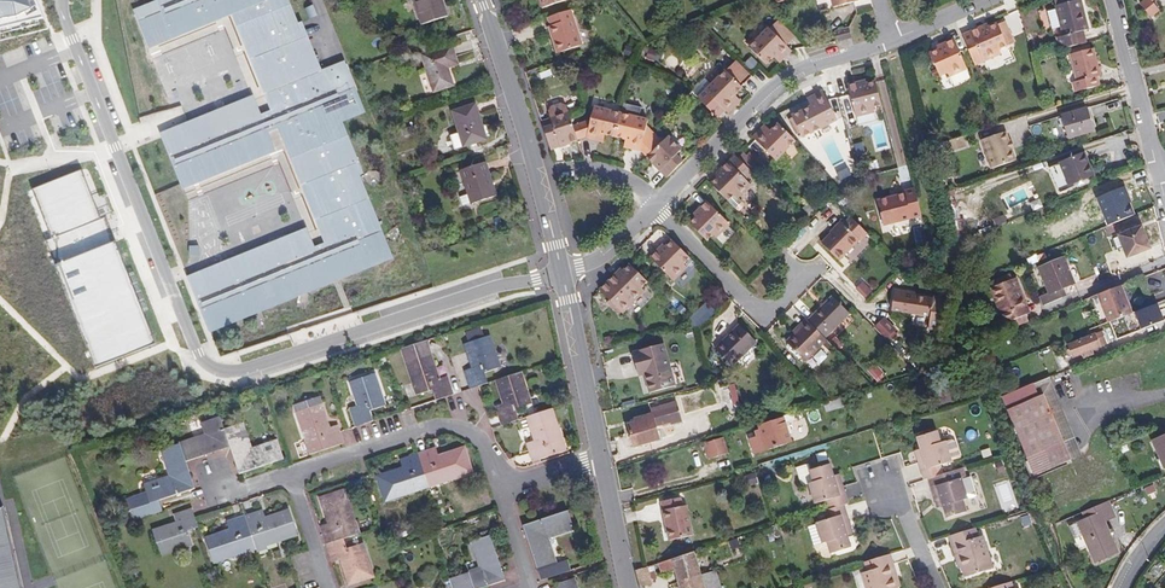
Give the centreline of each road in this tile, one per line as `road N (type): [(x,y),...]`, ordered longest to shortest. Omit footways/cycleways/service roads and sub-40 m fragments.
road 1 (residential): [(64,0),(73,40),(207,365),(239,371),(561,273)]
road 2 (residential): [(893,40),(793,74),(655,206)]
road 3 (residential): [(291,473),(436,424),(482,441),(504,488)]
road 4 (residential): [(803,280),(771,314),(760,312),(655,206)]
road 5 (tertiary): [(599,458),(561,273)]
road 6 (tertiary): [(538,178),(481,0)]
road 7 (residential): [(1159,175),(1113,0)]
road 8 (tertiary): [(628,587),(599,458)]
road 9 (residential): [(655,206),(597,174),(538,178)]
road 10 (residential): [(291,473),(329,587)]

